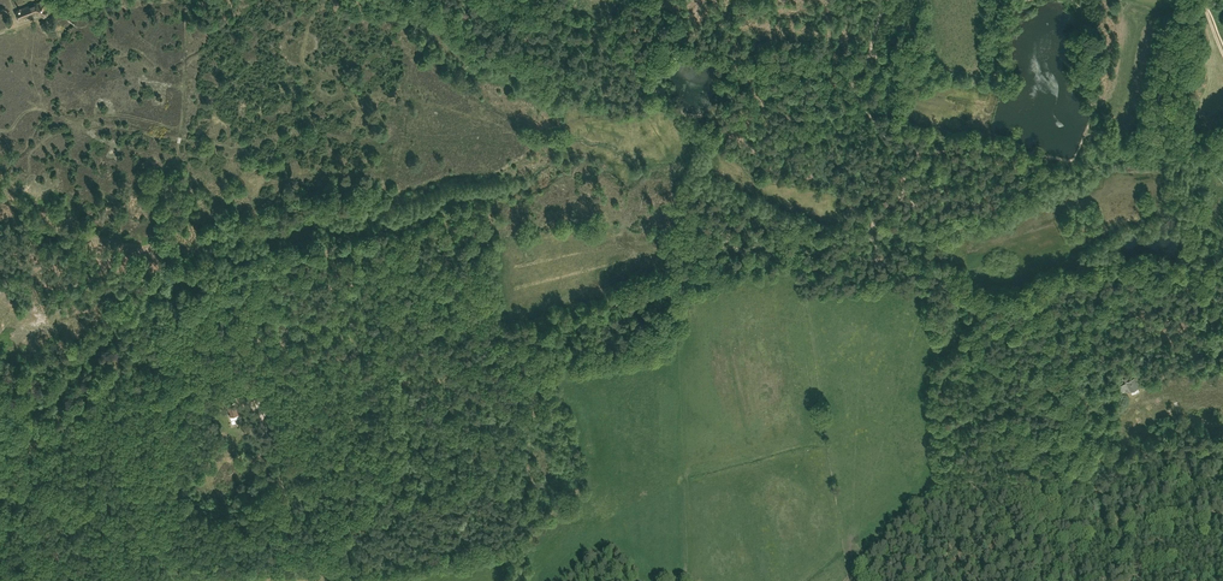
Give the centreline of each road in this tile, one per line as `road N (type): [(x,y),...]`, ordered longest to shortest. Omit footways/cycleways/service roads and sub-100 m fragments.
road 1 (track): [(958,528),(989,542),(1028,528),(1131,397)]
road 2 (track): [(331,580),(330,553),(288,522),(258,418)]

